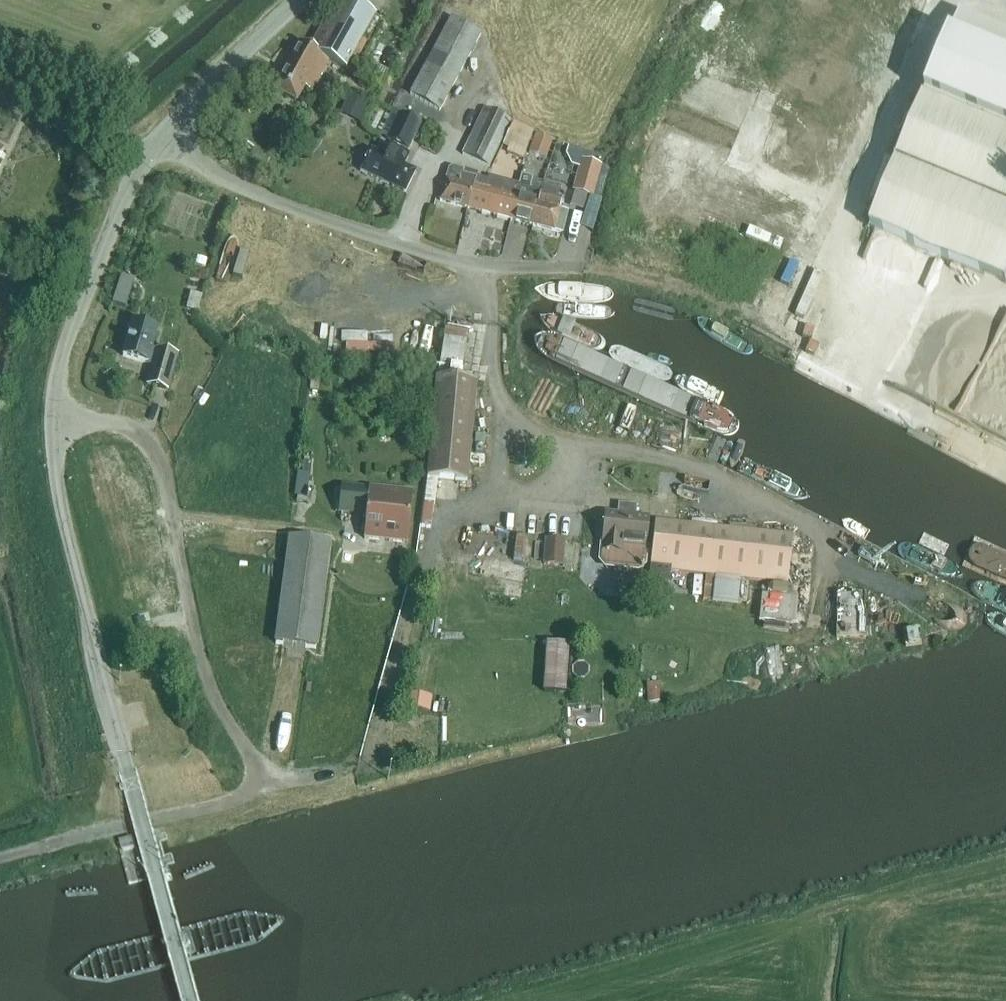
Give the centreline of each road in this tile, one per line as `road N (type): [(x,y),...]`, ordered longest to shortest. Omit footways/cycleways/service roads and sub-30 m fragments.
road 1 (unclassified): [(55,422),(131,427),(158,452),(210,682),(257,776),(237,798),(90,837)]
road 2 (unclassified): [(191,1000),(75,554),(55,422)]
road 3 (residential): [(581,268),(446,259),(229,184),(164,141)]
road 4 (unclassified): [(55,422),(71,333),(131,188),(164,141)]
road 5 (unclassified): [(164,141),(238,58),(304,0)]

